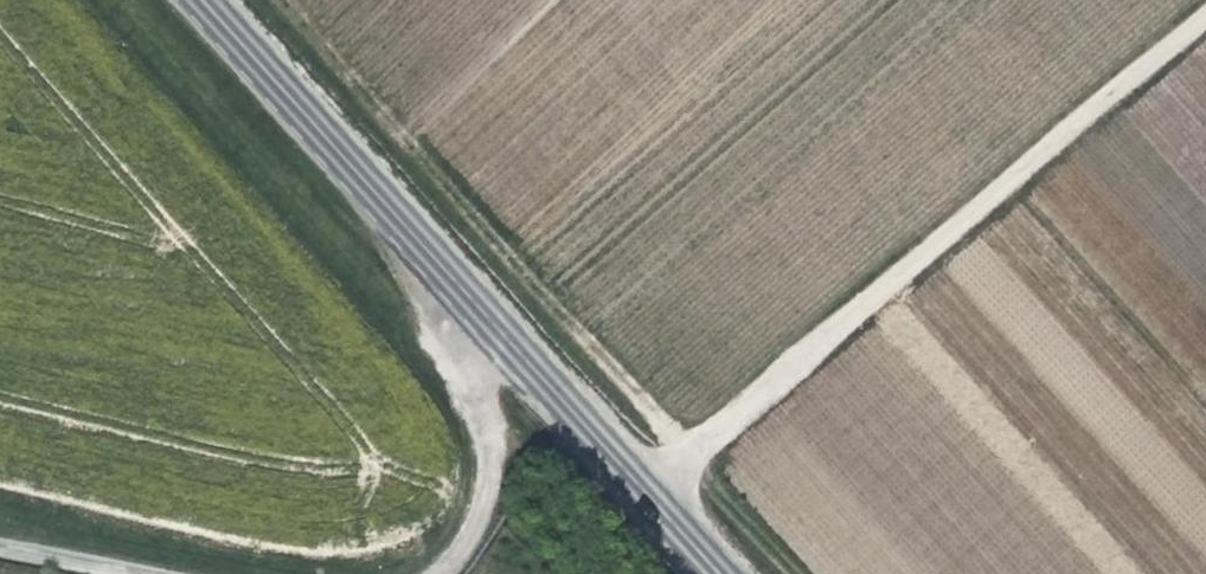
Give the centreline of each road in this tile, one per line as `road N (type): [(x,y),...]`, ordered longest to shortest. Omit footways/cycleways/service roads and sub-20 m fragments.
road 1 (track): [(1205,25),(646,494)]
road 2 (secondary): [(201,0),(471,296)]
road 3 (secondary): [(471,296),(718,573)]
road 4 (unclassified): [(471,296),(471,375),(491,460),(476,526),(441,573)]

